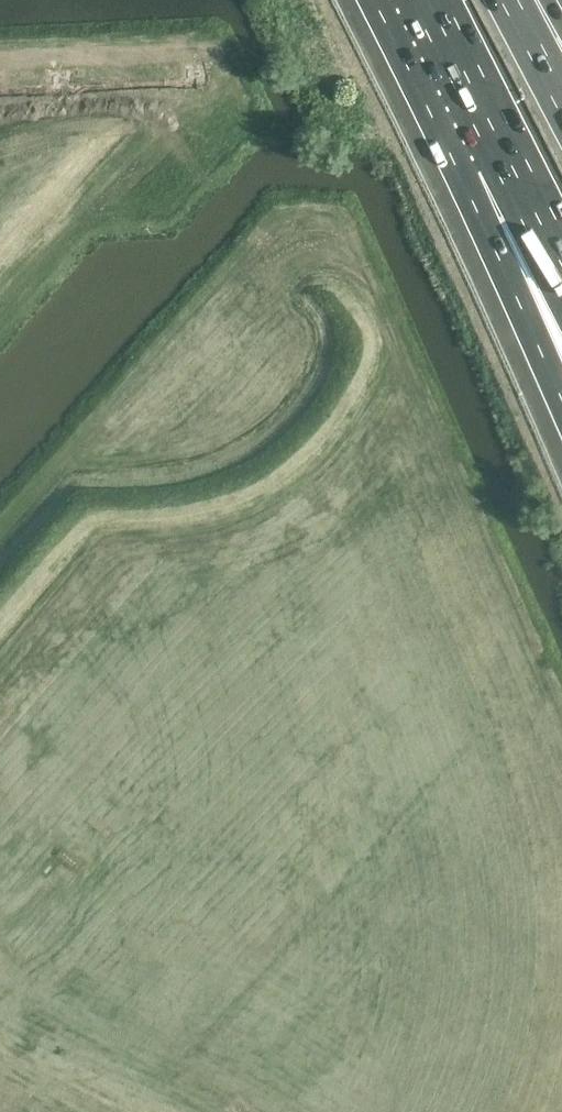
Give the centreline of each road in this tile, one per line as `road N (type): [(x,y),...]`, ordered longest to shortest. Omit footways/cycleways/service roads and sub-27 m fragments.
road 1 (motorway): [(422,0),(536,221)]

